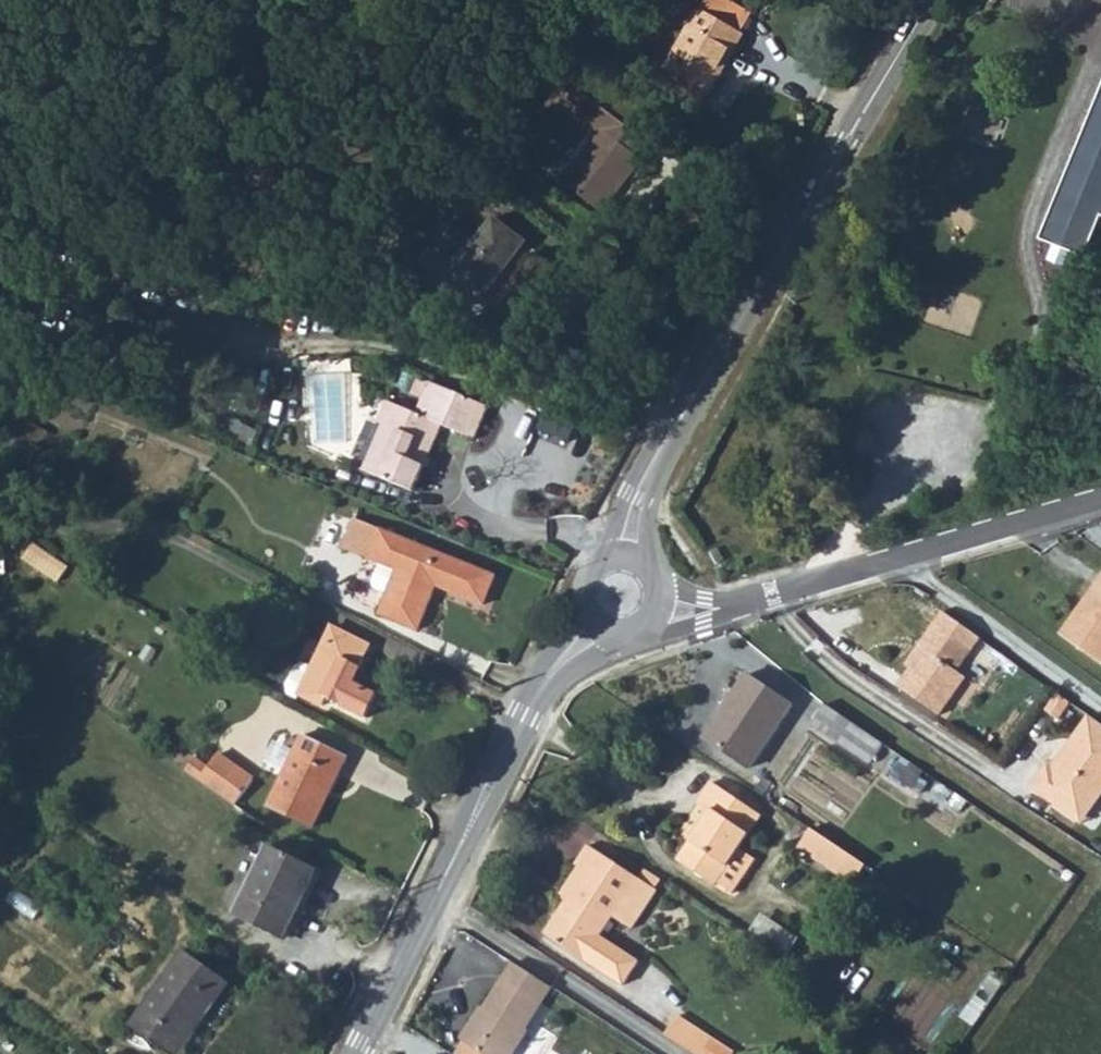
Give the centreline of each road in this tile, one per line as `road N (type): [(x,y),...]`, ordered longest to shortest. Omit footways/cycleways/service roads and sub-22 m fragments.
road 1 (secondary): [(931,0),(651,467),(626,554)]
road 2 (secondary): [(595,628),(526,716),(360,1053)]
road 3 (unclassified): [(664,605),(734,606),(1100,501)]

